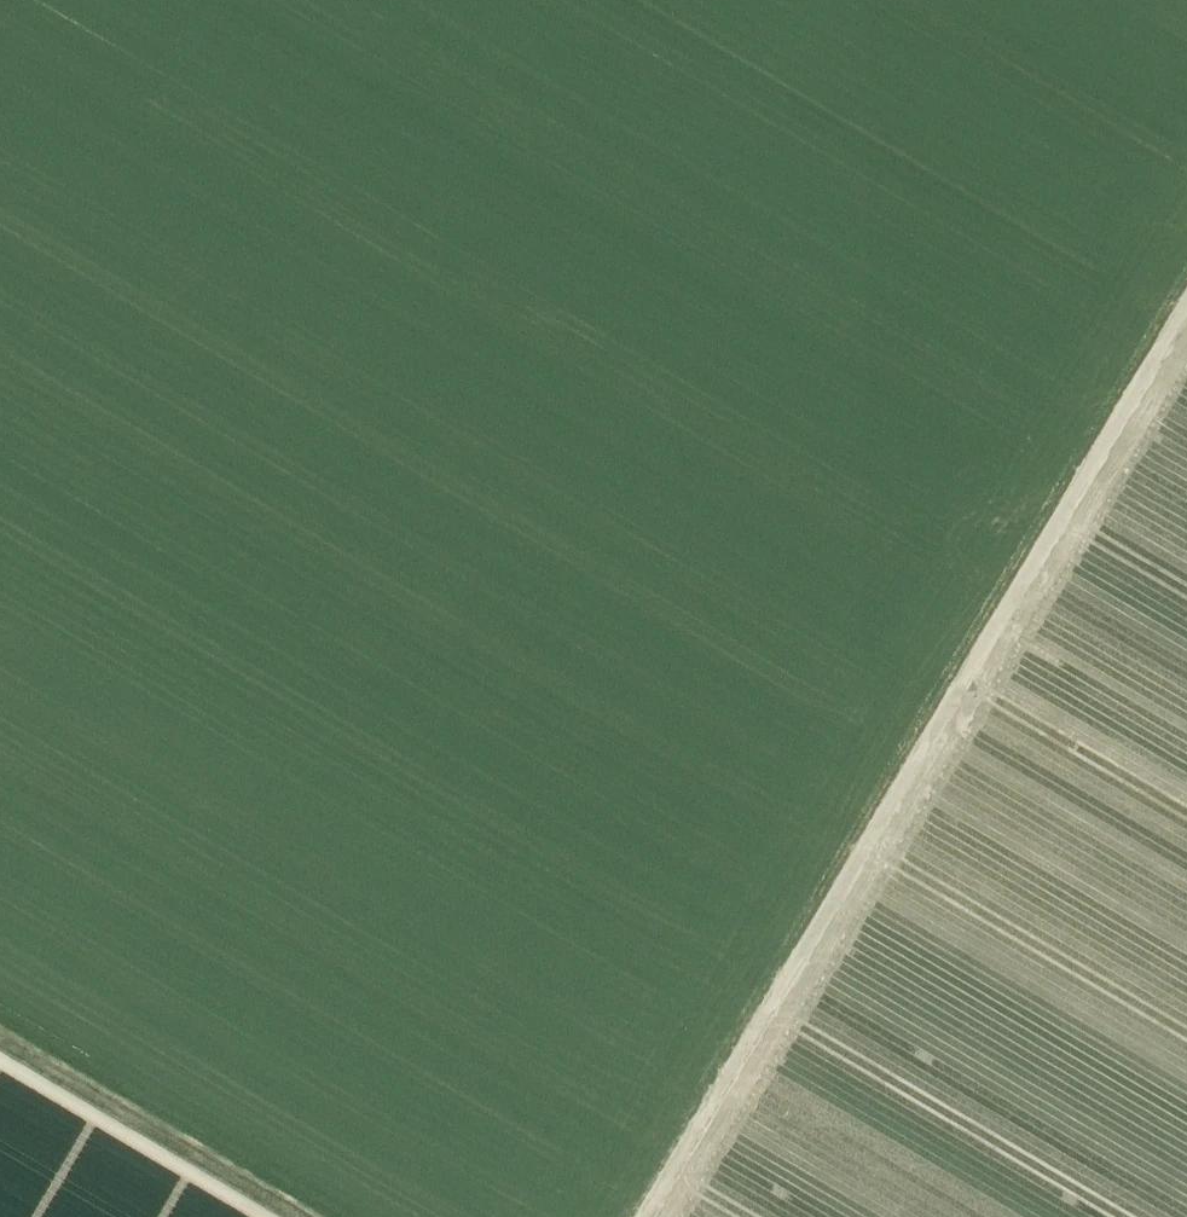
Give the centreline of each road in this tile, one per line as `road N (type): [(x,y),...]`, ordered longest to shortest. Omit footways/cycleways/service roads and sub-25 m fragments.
road 1 (track): [(1186,302),(645,1216)]
road 2 (track): [(0,1061),(267,1216)]

